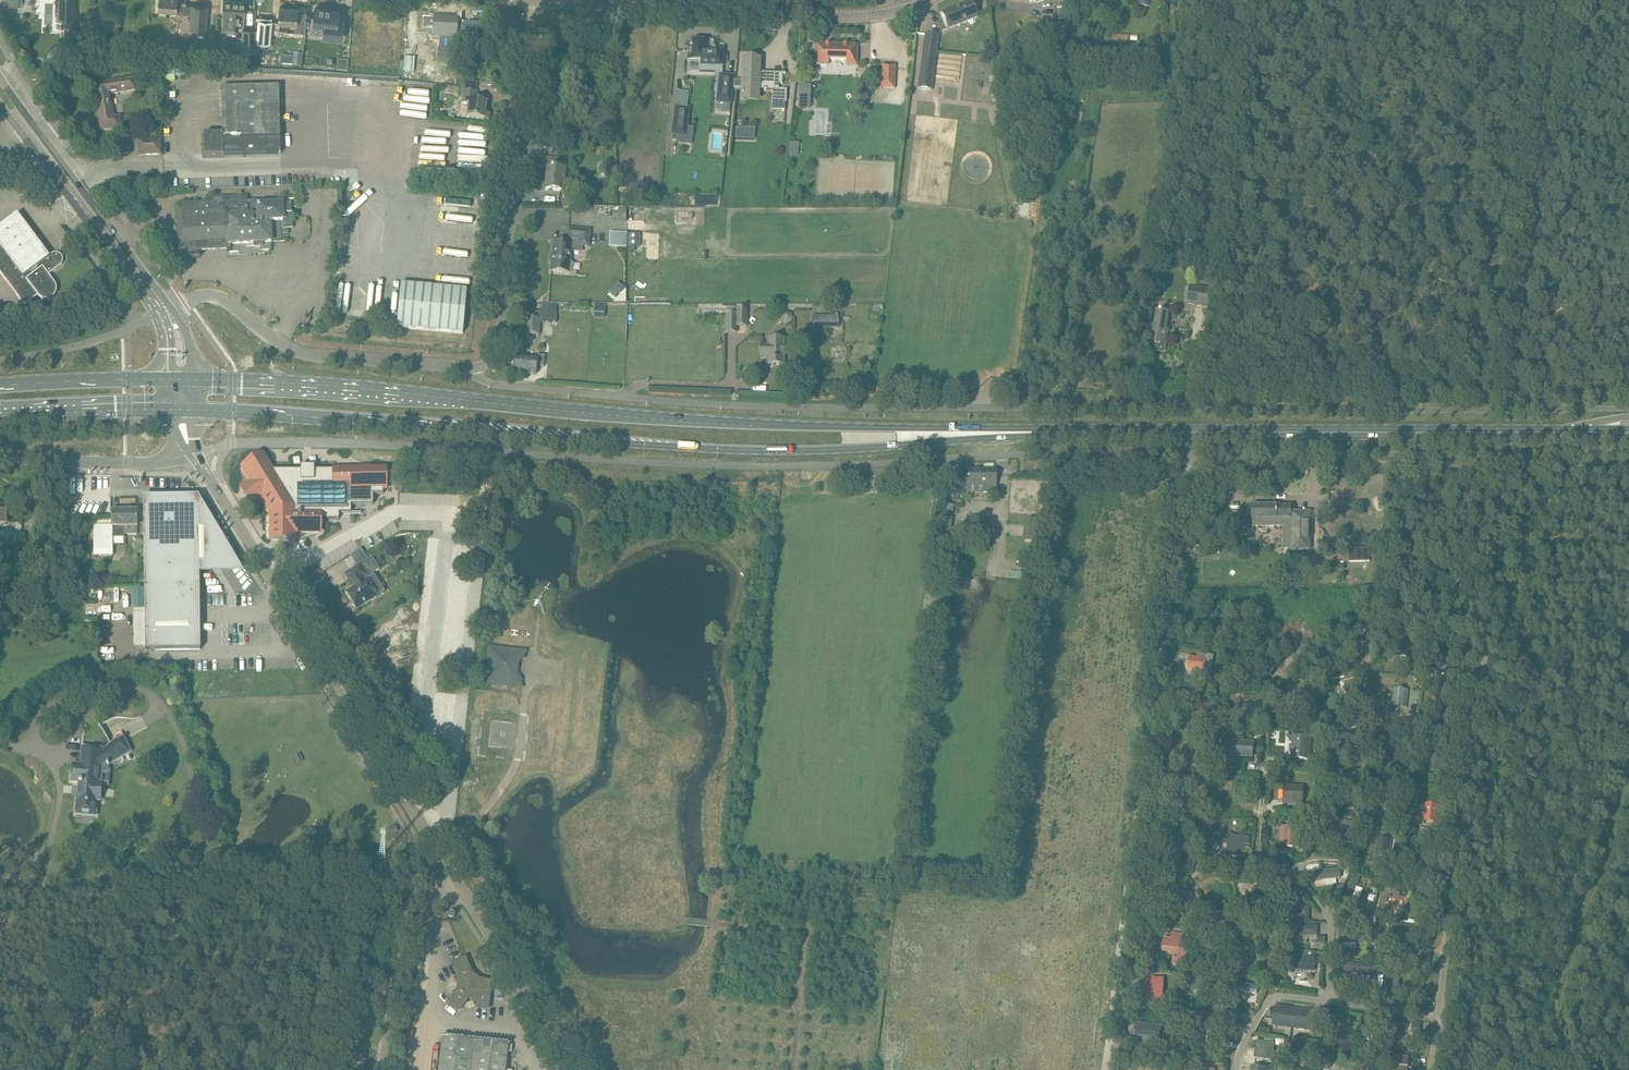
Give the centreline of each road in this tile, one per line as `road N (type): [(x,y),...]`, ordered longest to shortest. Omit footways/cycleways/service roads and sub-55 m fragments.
road 1 (primary): [(1053,432),(719,421),(192,375)]
road 2 (primary): [(194,413),(747,450),(1053,432)]
road 3 (primary): [(1053,432),(1628,433)]
road 4 (tertiary): [(451,873),(195,457)]
road 5 (residential): [(490,360),(502,316),(536,2)]
road 6 (residential): [(477,370),(299,353),(222,298),(204,297),(167,314)]
road 7 (unclassified): [(692,10),(863,16),(927,0)]
road 8 (tertiary): [(573,1069),(451,873)]
road 9 (unclassified): [(451,873),(408,920),(382,1069)]
road 10 (unclassified): [(195,457),(129,463),(0,455)]
road 11 (unclassified): [(167,314),(57,351),(0,359)]
road 12 (primary): [(0,419),(169,413)]
road 13 (primary): [(168,375),(0,382)]
road 14 (unclassified): [(692,10),(536,2)]
road 15 (residential): [(477,370),(491,384),(622,397)]
road 16 (unclassified): [(195,457),(229,444),(324,443)]
road 17 (tertiary): [(19,131),(98,223)]
road 18 (tertiary): [(98,223),(31,122)]

